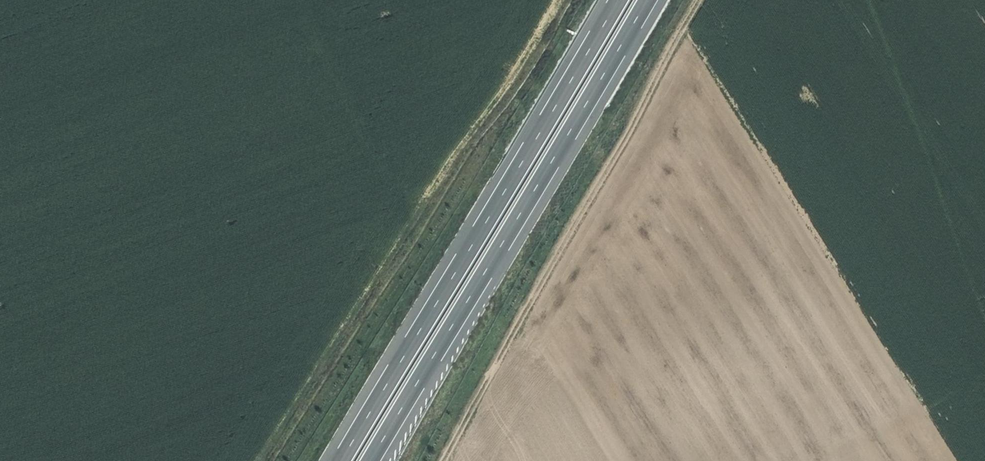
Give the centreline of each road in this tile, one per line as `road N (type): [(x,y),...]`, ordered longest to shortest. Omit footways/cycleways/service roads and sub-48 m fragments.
road 1 (track): [(272,460),(559,0)]
road 2 (motorway): [(364,460),(642,0)]
road 3 (motorway): [(613,0),(335,460)]
road 4 (track): [(444,460),(700,0)]

